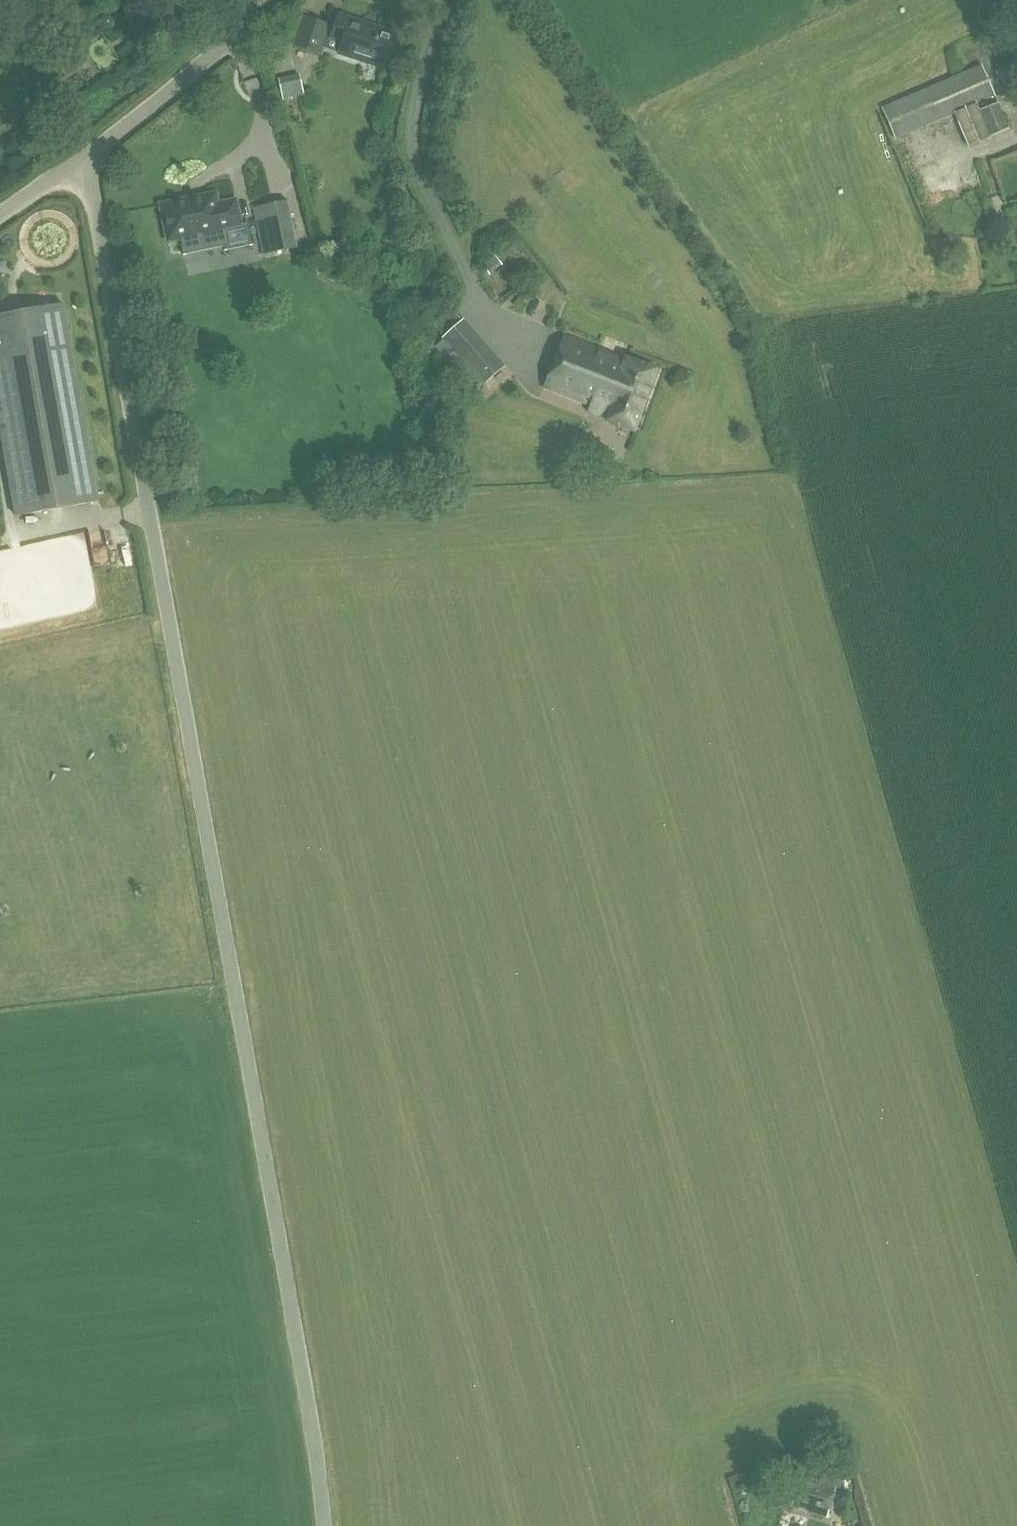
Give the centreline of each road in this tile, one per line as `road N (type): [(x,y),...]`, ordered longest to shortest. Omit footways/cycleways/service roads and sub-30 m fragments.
road 1 (unclassified): [(328,1525),(321,1426),(89,160)]
road 2 (unclassified): [(89,160),(184,91),(279,0)]

